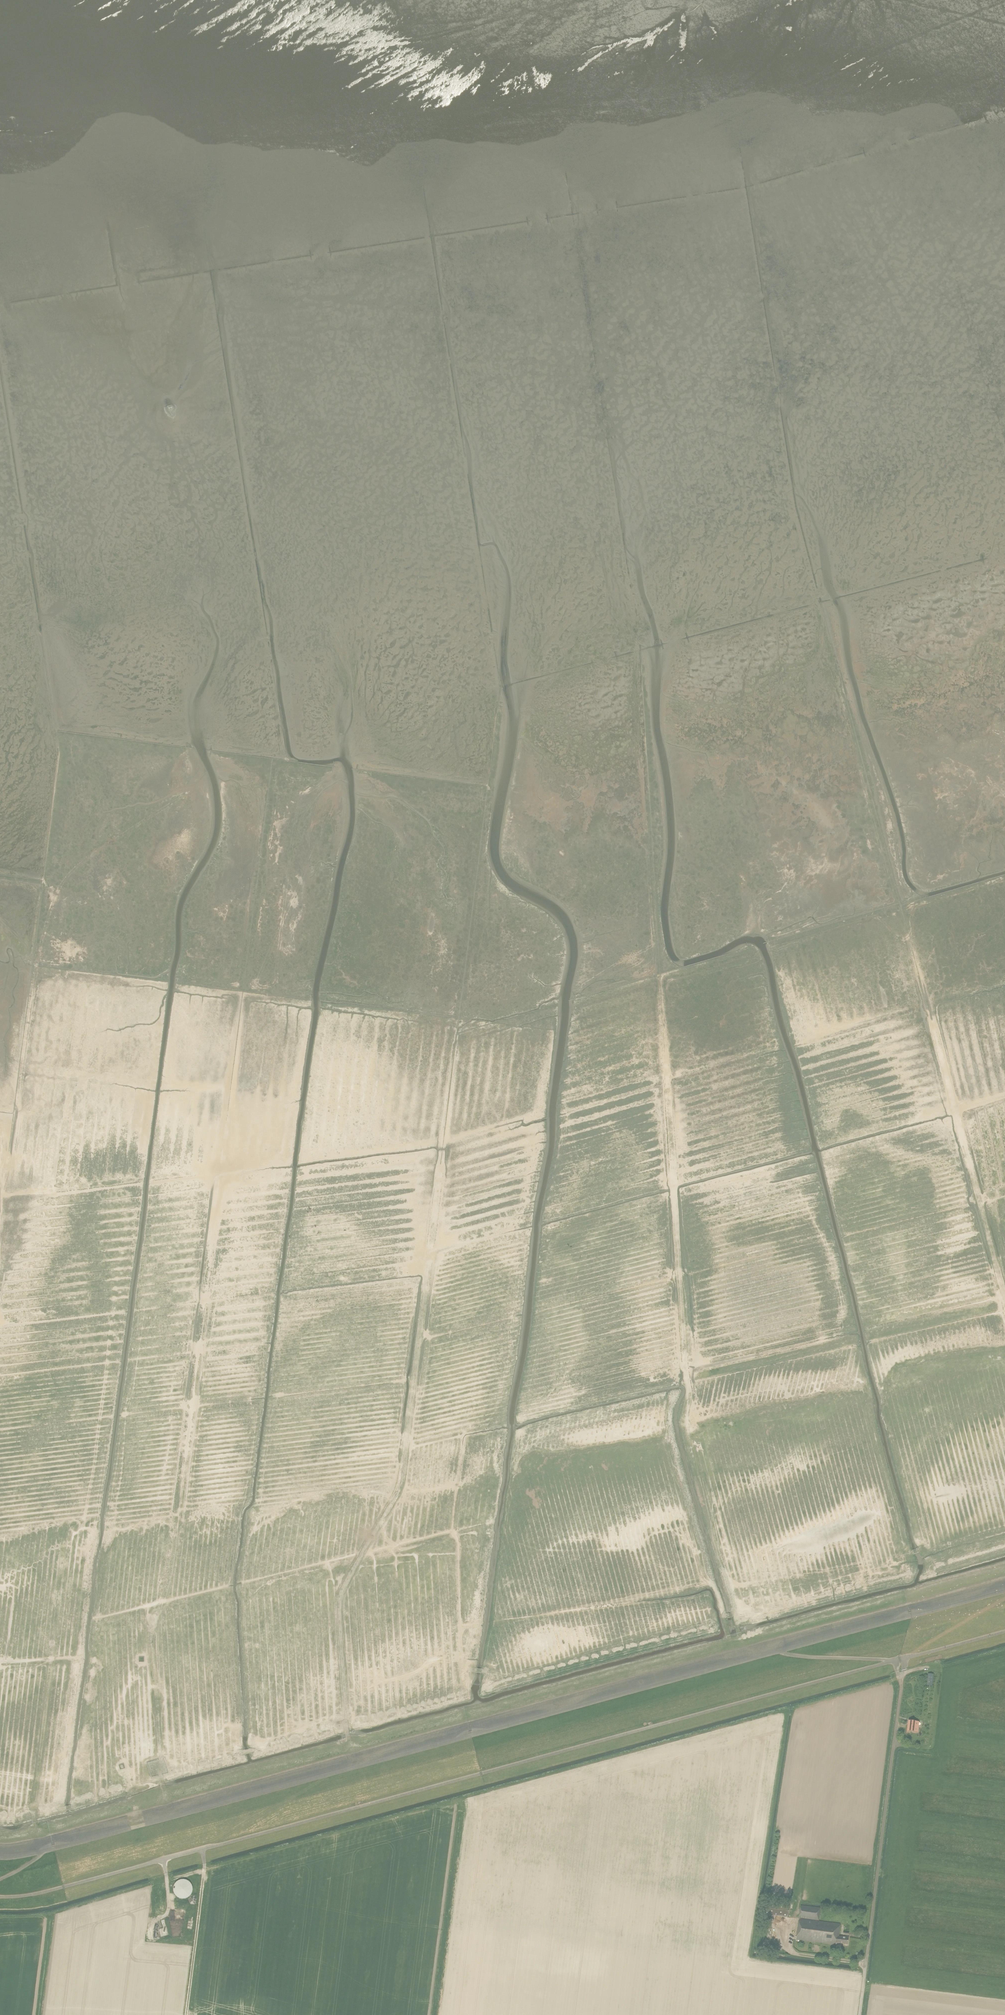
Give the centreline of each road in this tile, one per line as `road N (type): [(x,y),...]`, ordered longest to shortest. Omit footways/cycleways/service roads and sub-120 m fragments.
road 1 (track): [(43,1851),(1004,1591)]
road 2 (track): [(194,1950),(204,1848),(332,1773)]

